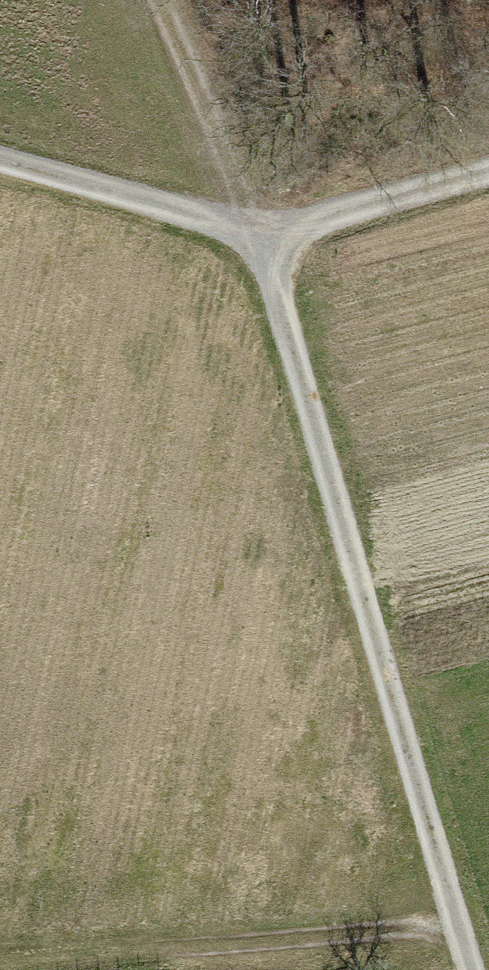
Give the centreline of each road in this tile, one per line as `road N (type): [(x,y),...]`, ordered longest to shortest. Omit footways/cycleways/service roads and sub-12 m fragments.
road 1 (track): [(472,969),(249,228),(0,160)]
road 2 (track): [(488,164),(249,228),(163,0)]
road 3 (track): [(0,969),(455,916)]

